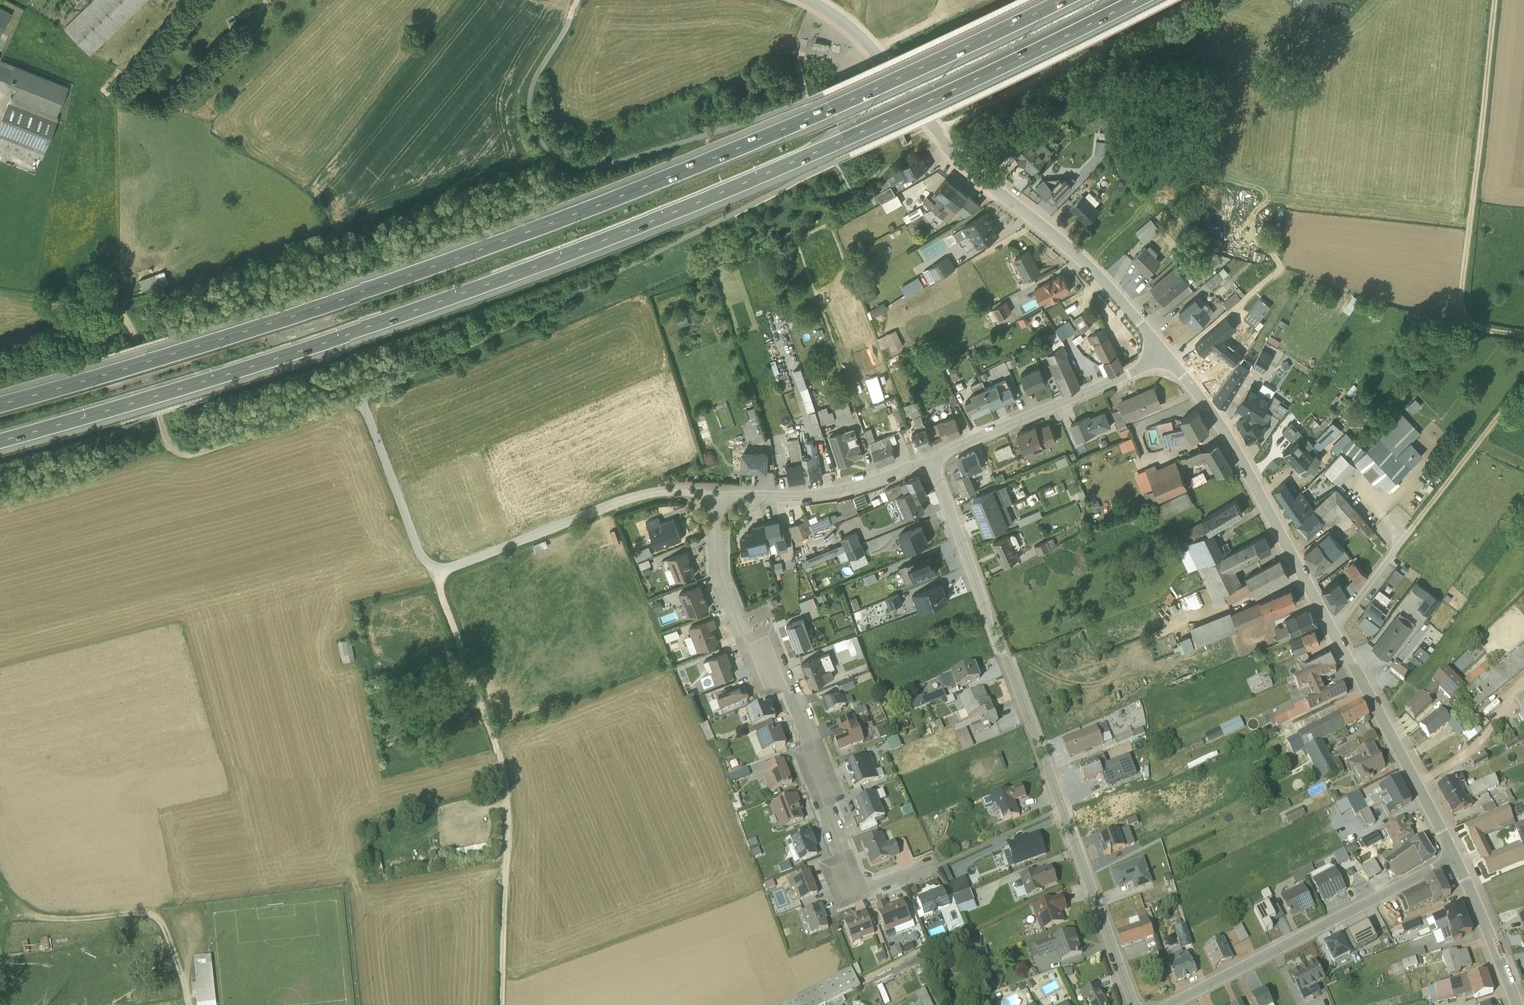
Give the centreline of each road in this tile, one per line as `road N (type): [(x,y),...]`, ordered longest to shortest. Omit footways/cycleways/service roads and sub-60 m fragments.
road 1 (motorway): [(0,431),(422,300),(629,221),(844,131),(1117,0)]
road 2 (motorway): [(1041,0),(830,100),(568,207),(225,328),(0,394)]
road 3 (unclassified): [(717,494),(686,486),(632,495),(441,567),(421,551),(360,397),(199,448),(176,446),(164,430),(130,322),(110,307)]
road 4 (residential): [(1133,1004),(933,460)]
road 5 (residential): [(717,494),(721,571),(747,639),(793,706),(861,892),(929,874)]
road 6 (track): [(441,567),(441,590),(507,778),(503,1004)]
road 7 (track): [(1523,334),(1485,326),(1463,297),(1494,0)]
road 8 (residential): [(1167,352),(1229,437),(1330,625)]
road 9 (residential): [(1175,1004),(1454,861)]
road 10 (track): [(935,127),(1192,0)]
road 11 (residential): [(1330,625),(1454,861)]
road 12 (unclassified): [(816,0),(869,41),(946,141),(998,188)]
road 13 (residential): [(1167,352),(953,443),(933,460)]
road 14 (residential): [(998,188),(1100,275),(1167,352)]
road 15 (track): [(0,885),(22,912),(45,922),(148,917),(160,926),(181,978)]
road 16 (residential): [(933,460),(815,492),(717,494)]
road 17 (track): [(1413,522),(1523,378)]
road 18 (residential): [(1454,861),(1516,1004)]
road 19 (unclassified): [(1330,625),(1413,522)]

